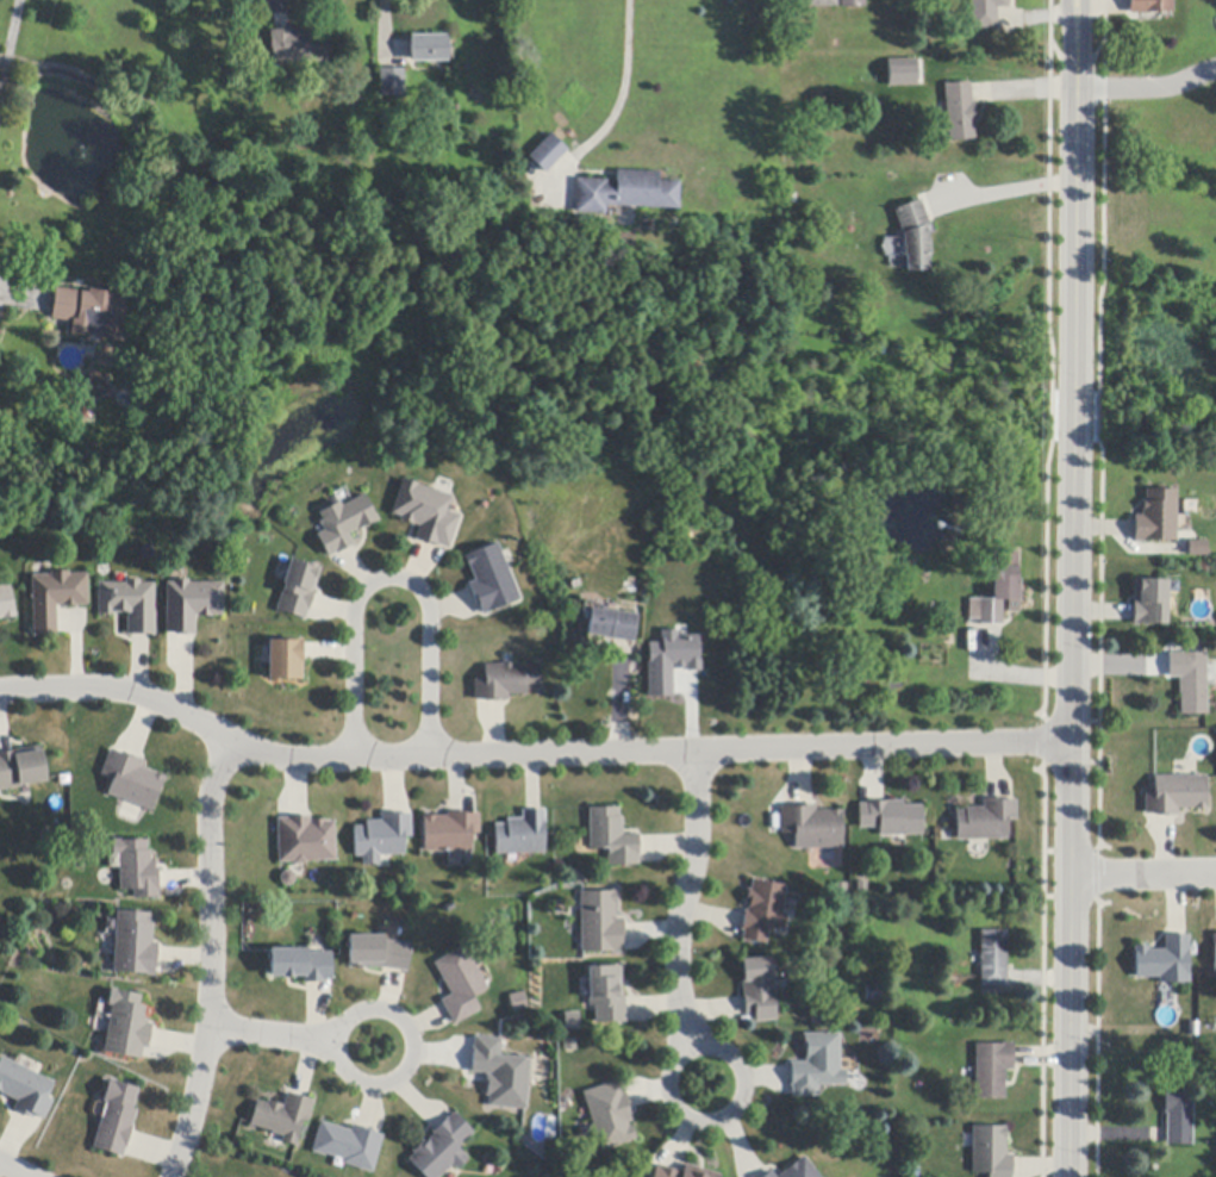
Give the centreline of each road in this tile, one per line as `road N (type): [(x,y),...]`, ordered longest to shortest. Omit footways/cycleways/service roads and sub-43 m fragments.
road 1 (residential): [(1075,42),(1072,1176)]
road 2 (residential): [(1074,742),(289,760),(129,689),(0,691)]
road 3 (residential): [(172,1176),(211,1030),(213,793),(238,741)]
road 4 (residential): [(434,755),(431,614),(422,590),(394,578),(366,591),(353,619),(355,758)]
road 5 (residential): [(691,1046),(678,957),(700,847),(698,752)]
road 6 (residential): [(381,1004),(345,1017),(336,1041),(351,1077),(378,1085),(403,1075),(416,1052),(412,1027),(381,1004)]
road 7 (residential): [(742,1066),(715,1044),(691,1046),(672,1064),(674,1102),(694,1119),(721,1117),(744,1090),(742,1066)]
road 8 (residential): [(1215,871),(1074,874)]
road 9 (residential): [(336,1041),(211,1030)]

